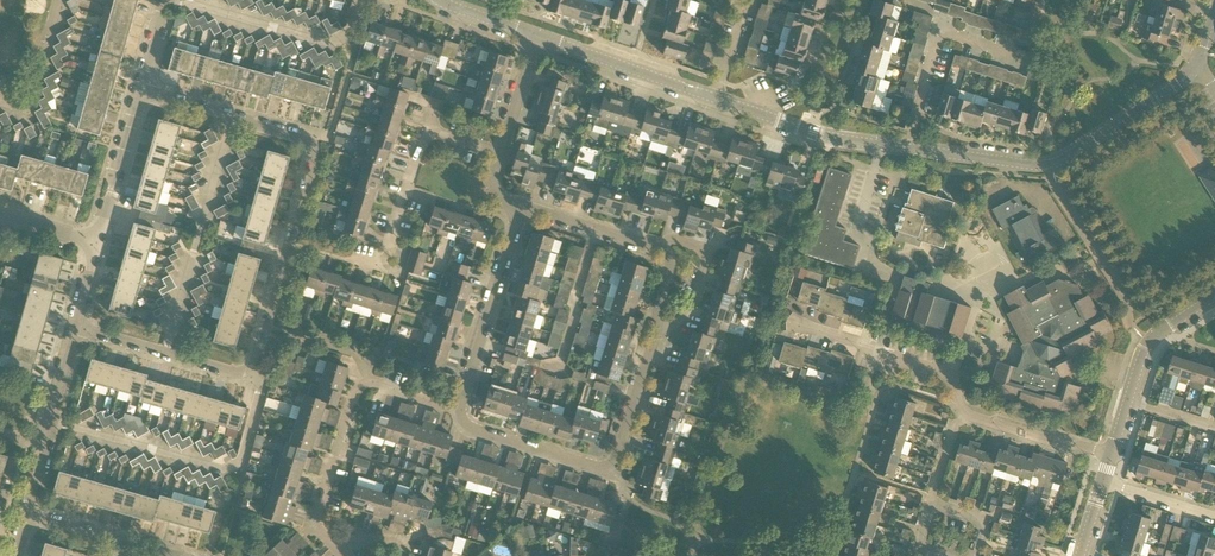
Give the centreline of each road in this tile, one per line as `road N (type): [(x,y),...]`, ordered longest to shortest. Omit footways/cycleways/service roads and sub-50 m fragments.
road 1 (residential): [(75,333),(242,380),(253,371),(306,170),(299,146),(139,89)]
road 2 (residential): [(1195,67),(1050,165),(905,148)]
road 3 (residential): [(460,412),(472,428),(602,467),(618,454),(653,333)]
road 4 (residential): [(905,148),(940,30),(1018,53),(1042,39)]
road 5 (residential): [(175,0),(329,44),(349,33),(357,0)]
road 6 (residential): [(460,412),(521,207)]
road 7 (residential): [(959,413),(961,389),(946,375),(790,320)]
road 8 (residential): [(1111,457),(1149,343),(1214,295)]
road 9 (residential): [(905,148),(842,141),(712,97)]
road 10 (residential): [(712,97),(539,37)]
road 11 (residential): [(226,470),(51,423)]
road 12 (residential): [(139,89),(97,246)]
road 13 (residential): [(1111,457),(959,413)]
road 14 (residential): [(370,380),(356,387),(314,521)]
road 15 (residential): [(660,249),(672,239),(697,245),(702,257),(688,307),(653,333)]
road 16 (residential): [(170,555),(28,514)]
road 17 (residential): [(558,368),(596,229)]
road 18 (residential): [(384,265),(426,129)]
road 19 (residential): [(500,151),(539,37)]

